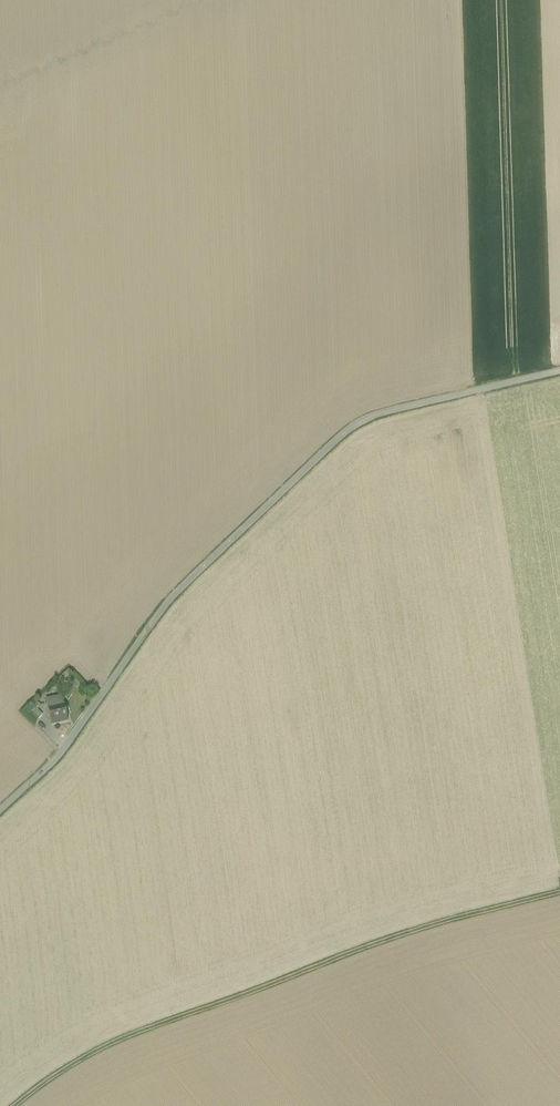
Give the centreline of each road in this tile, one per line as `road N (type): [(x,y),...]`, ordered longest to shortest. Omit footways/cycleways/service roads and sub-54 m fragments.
road 1 (track): [(0,809),(54,761),(181,586),(350,421),(559,368)]
road 2 (track): [(559,894),(430,927),(148,1031),(19,1105)]

